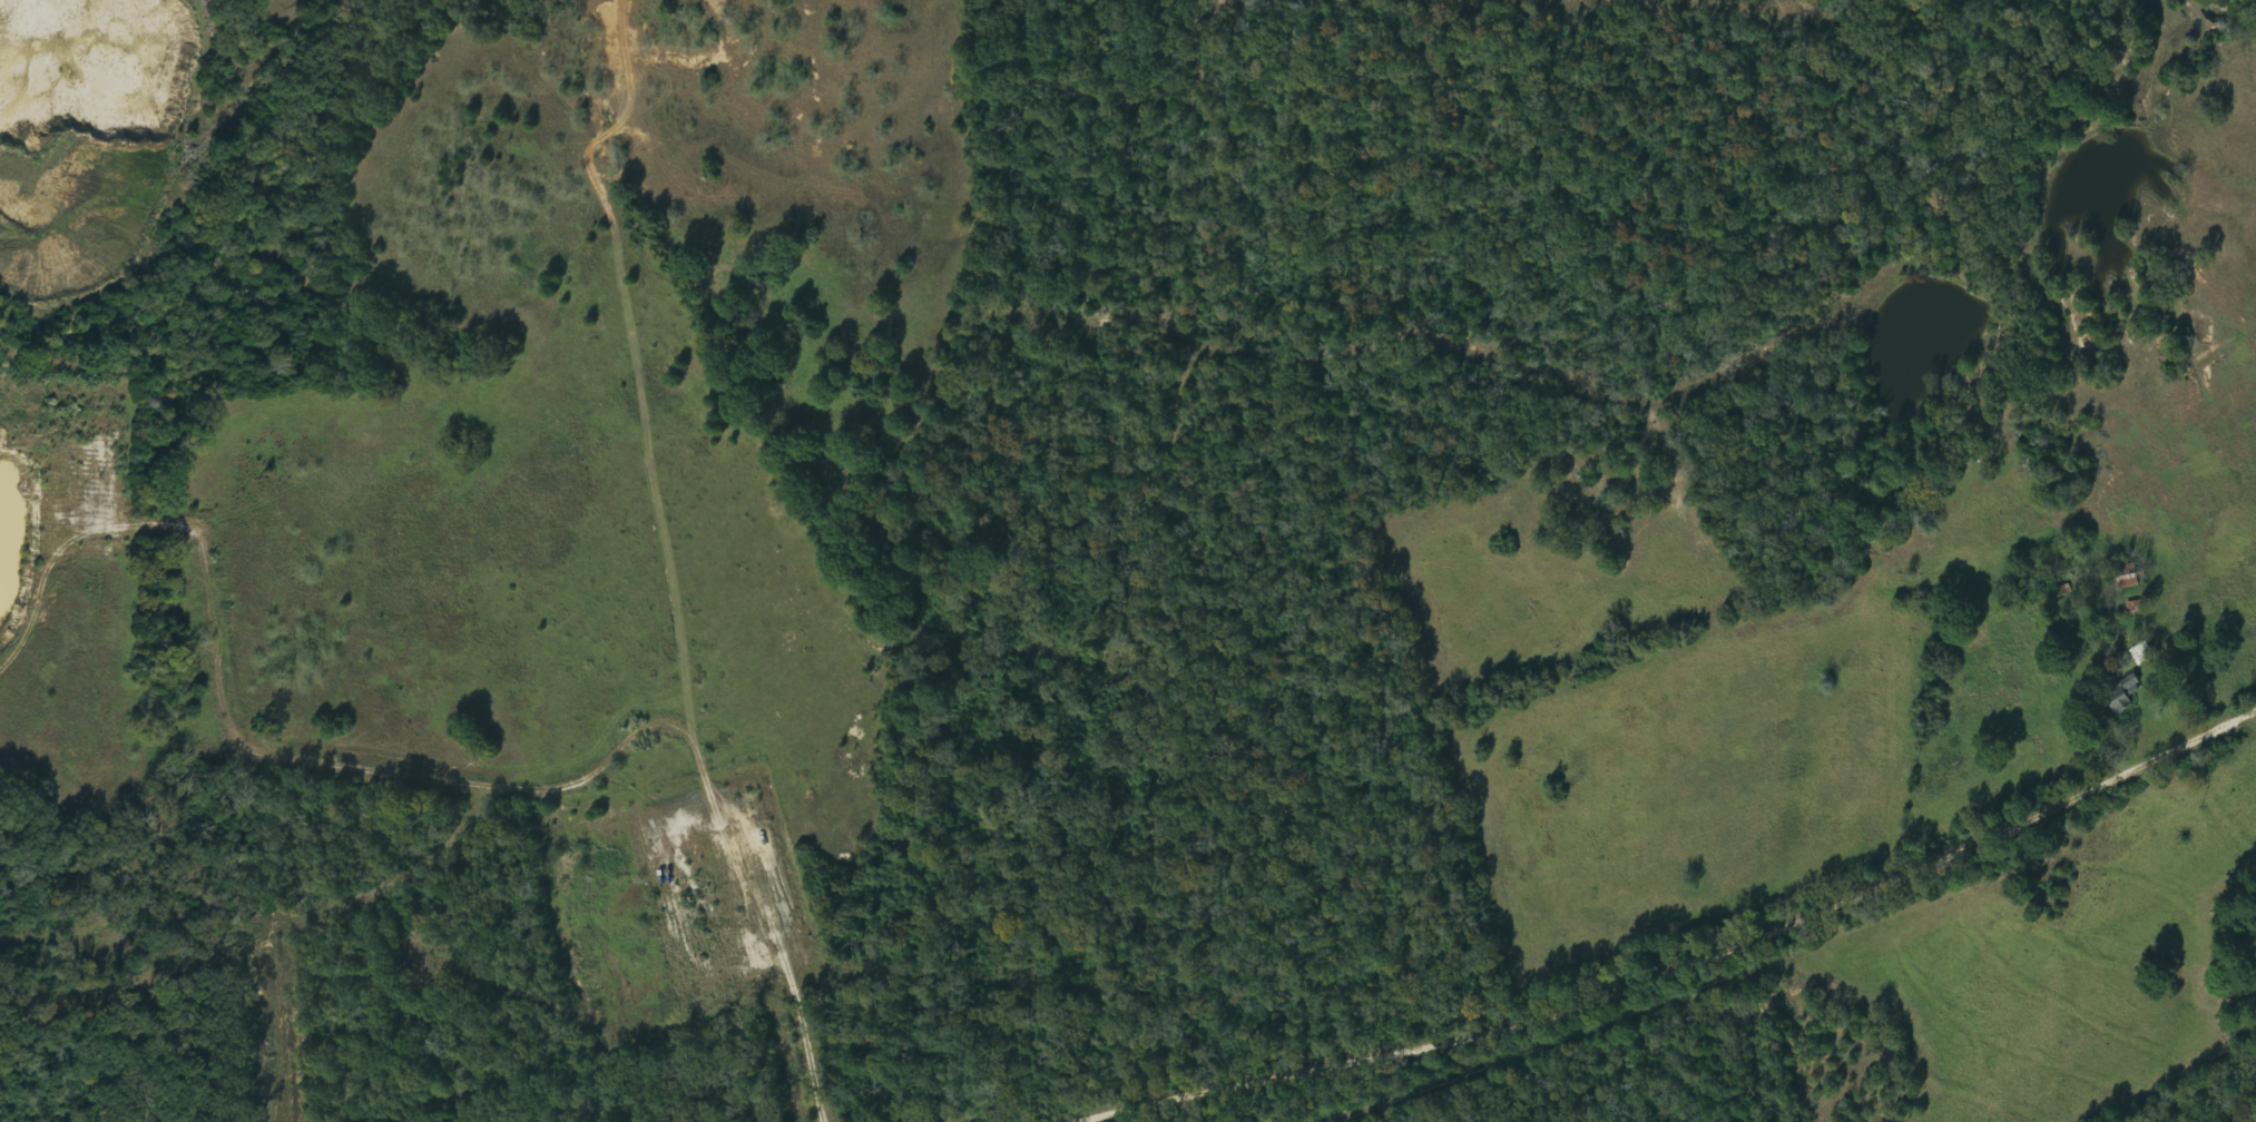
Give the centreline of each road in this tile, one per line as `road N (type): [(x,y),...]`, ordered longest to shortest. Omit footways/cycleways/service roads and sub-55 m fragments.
road 1 (residential): [(1172,1121),(1795,931),(2255,703)]

